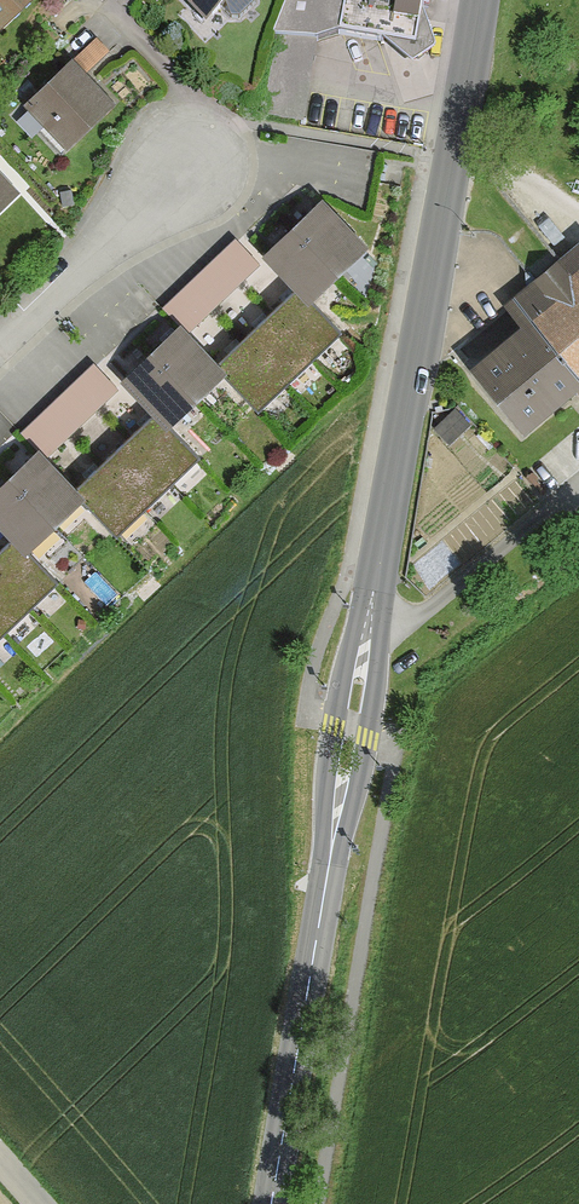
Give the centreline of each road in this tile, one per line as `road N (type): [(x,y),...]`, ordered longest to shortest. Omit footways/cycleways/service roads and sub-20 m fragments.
road 1 (tertiary): [(366,622),(478,0)]
road 2 (tertiary): [(270,1203),(331,840)]
road 3 (residential): [(174,172),(0,337)]
road 4 (tertiary): [(331,840),(369,739),(366,622)]
road 5 (tertiary): [(366,622),(330,727),(331,840)]

